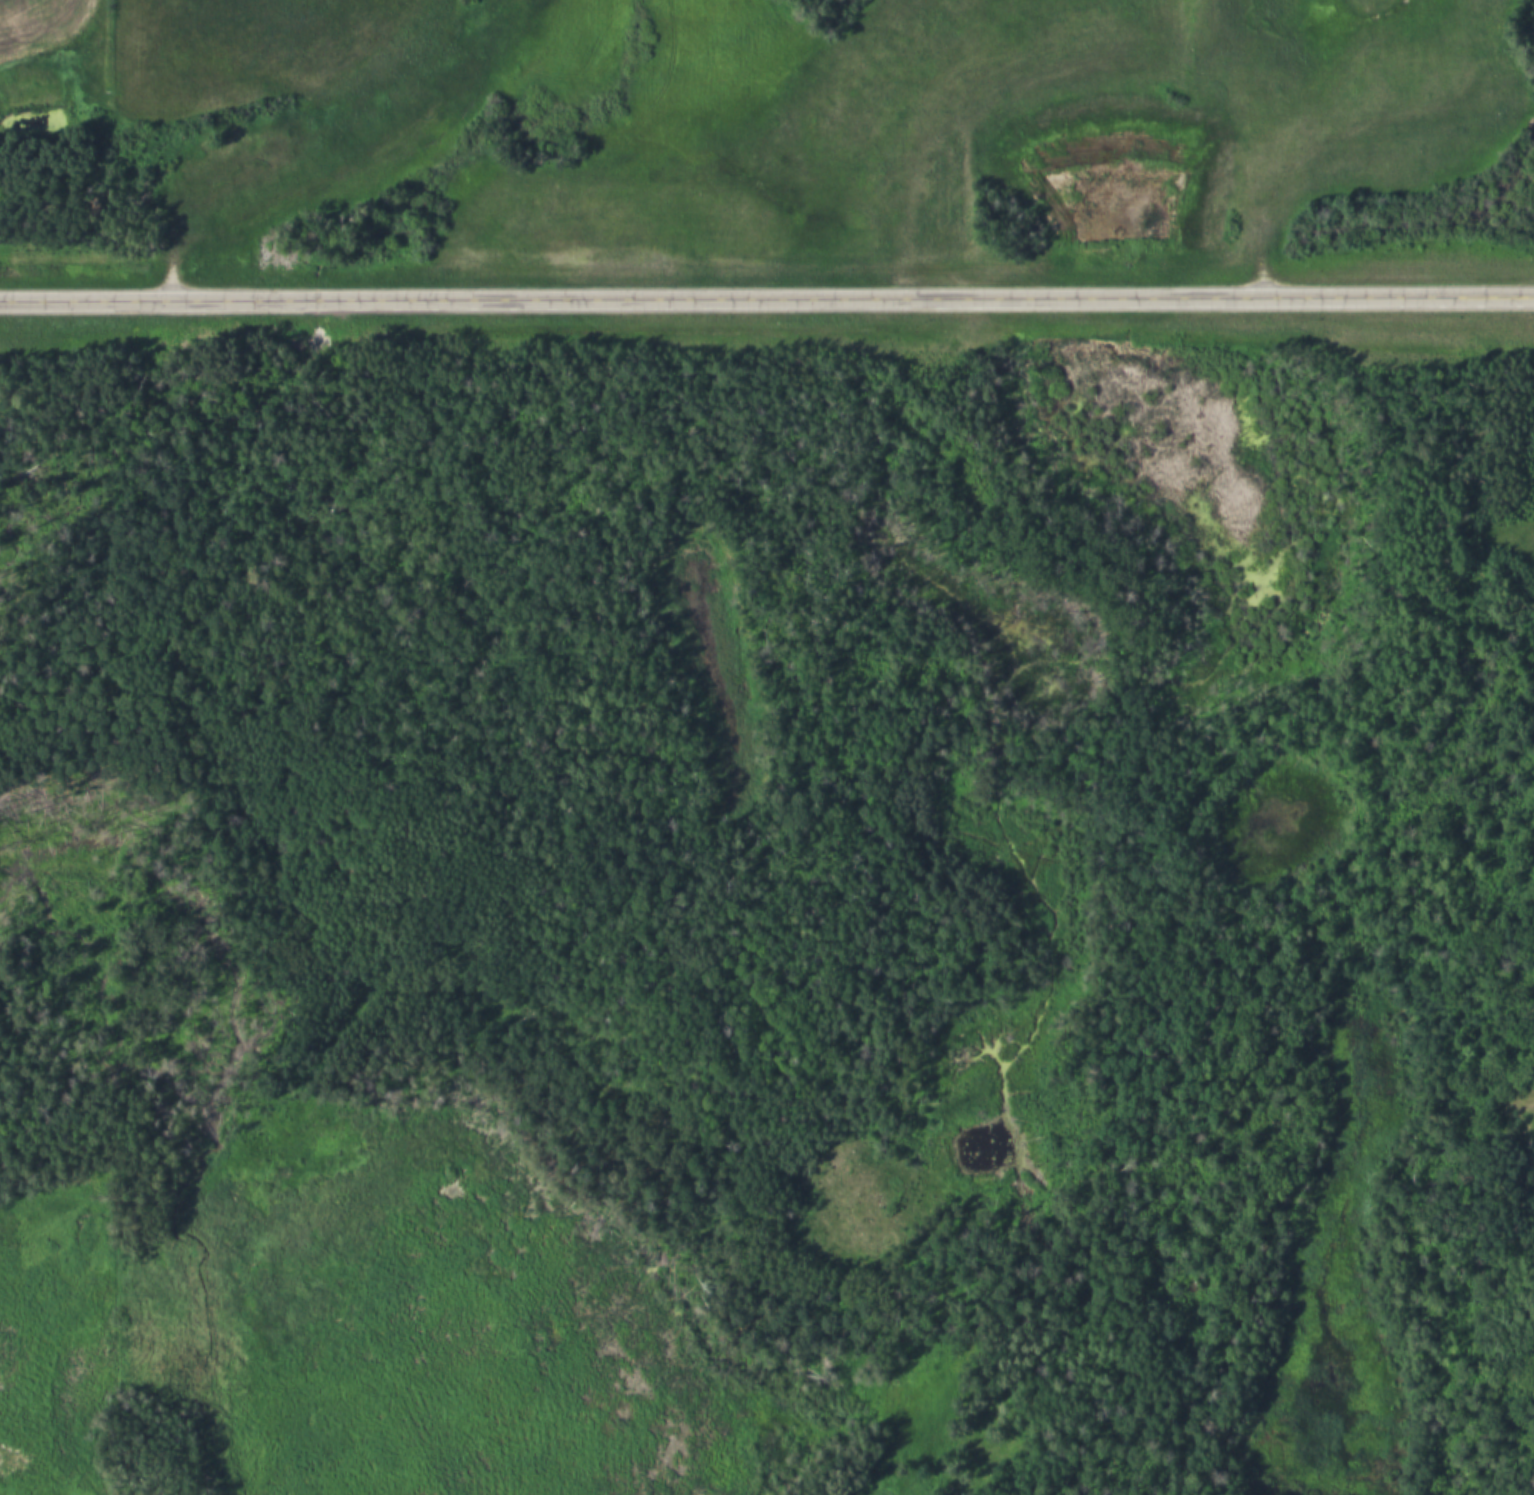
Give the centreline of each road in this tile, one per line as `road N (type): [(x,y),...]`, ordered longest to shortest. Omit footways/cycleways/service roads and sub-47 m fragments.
road 1 (secondary): [(0,300),(1533,302)]

